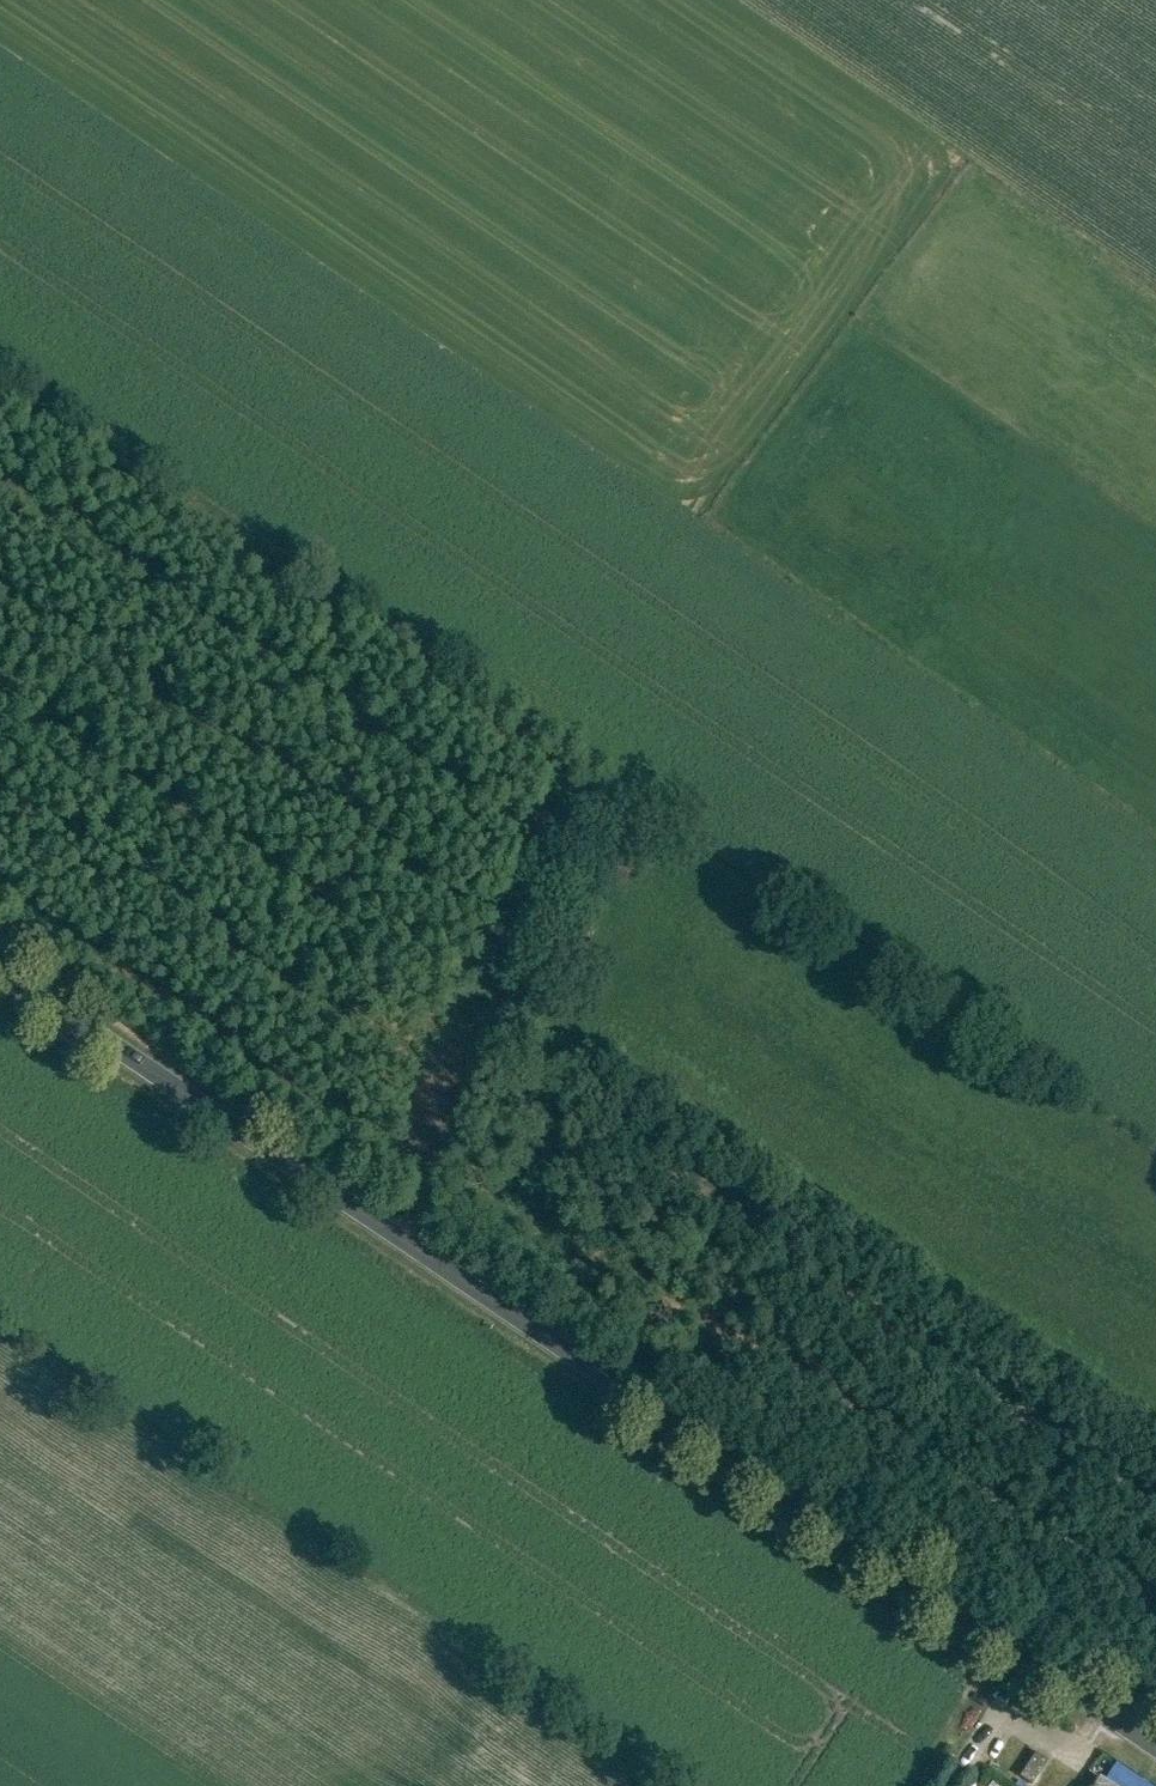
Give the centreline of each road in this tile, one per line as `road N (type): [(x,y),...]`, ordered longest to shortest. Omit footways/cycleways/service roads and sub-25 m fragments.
road 1 (tertiary): [(1155,1749),(730,1469),(0,969)]

